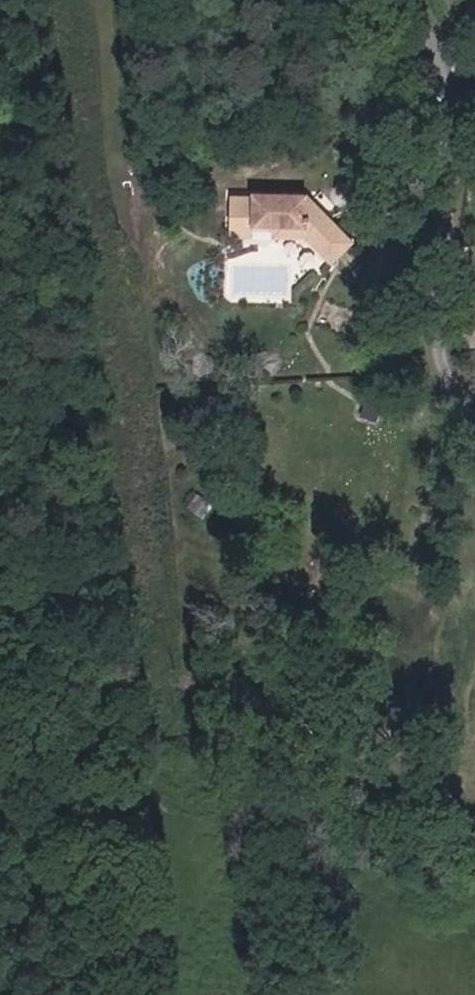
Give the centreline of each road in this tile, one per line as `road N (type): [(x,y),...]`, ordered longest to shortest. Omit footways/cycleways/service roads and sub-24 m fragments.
road 1 (residential): [(474,357),(458,304),(458,115),(419,0)]

